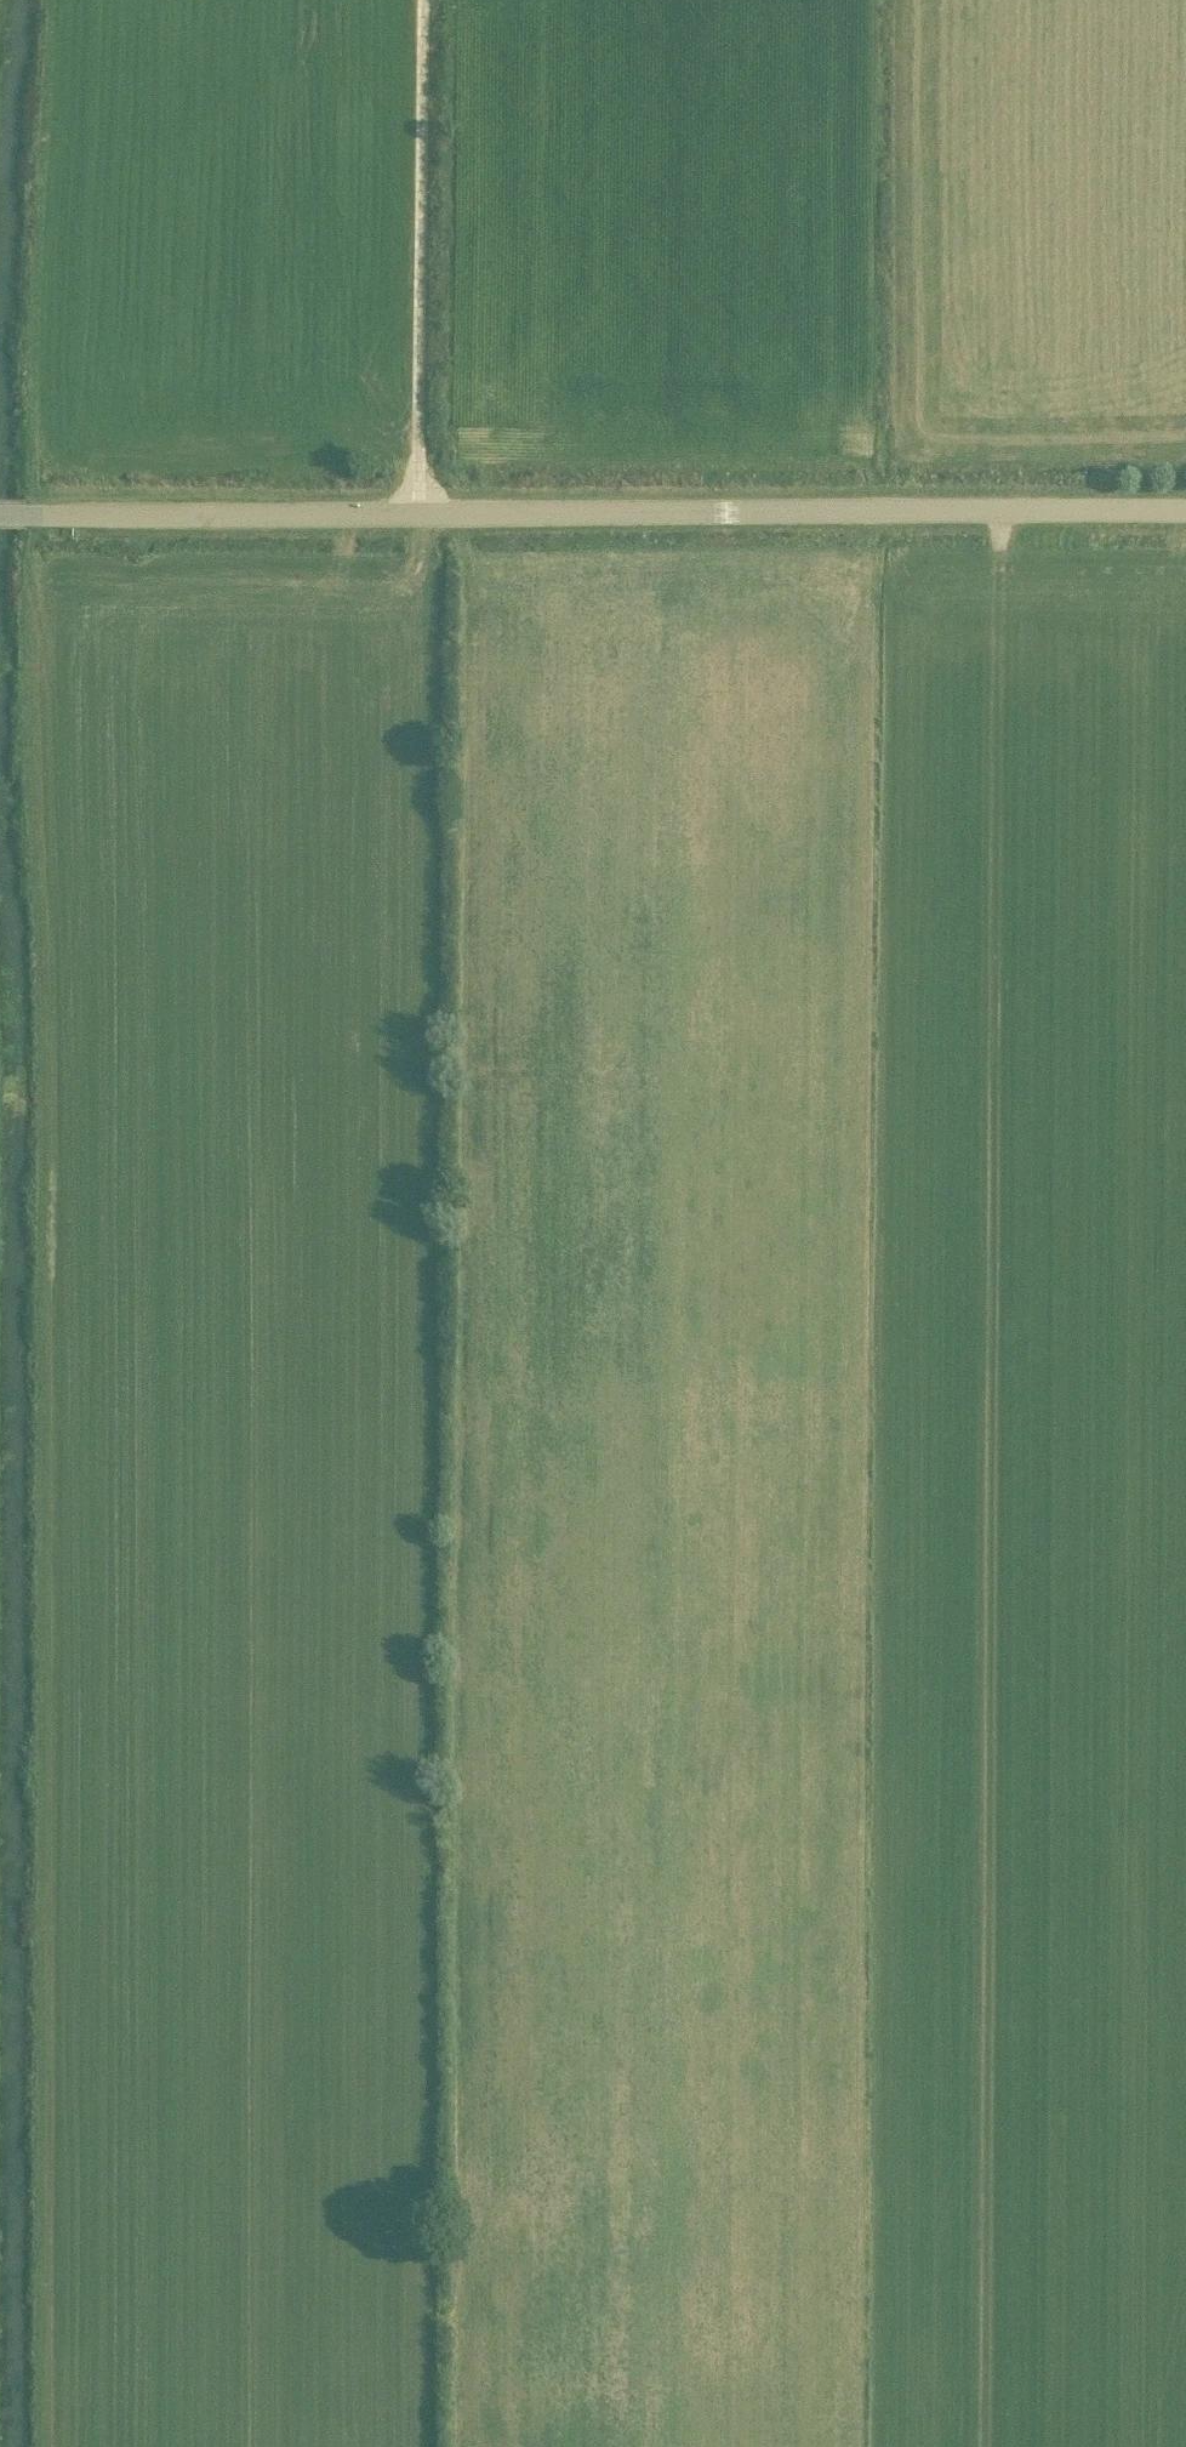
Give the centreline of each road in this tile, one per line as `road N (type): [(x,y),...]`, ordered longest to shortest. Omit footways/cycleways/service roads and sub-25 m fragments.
road 1 (unclassified): [(1185,512),(0,515)]

